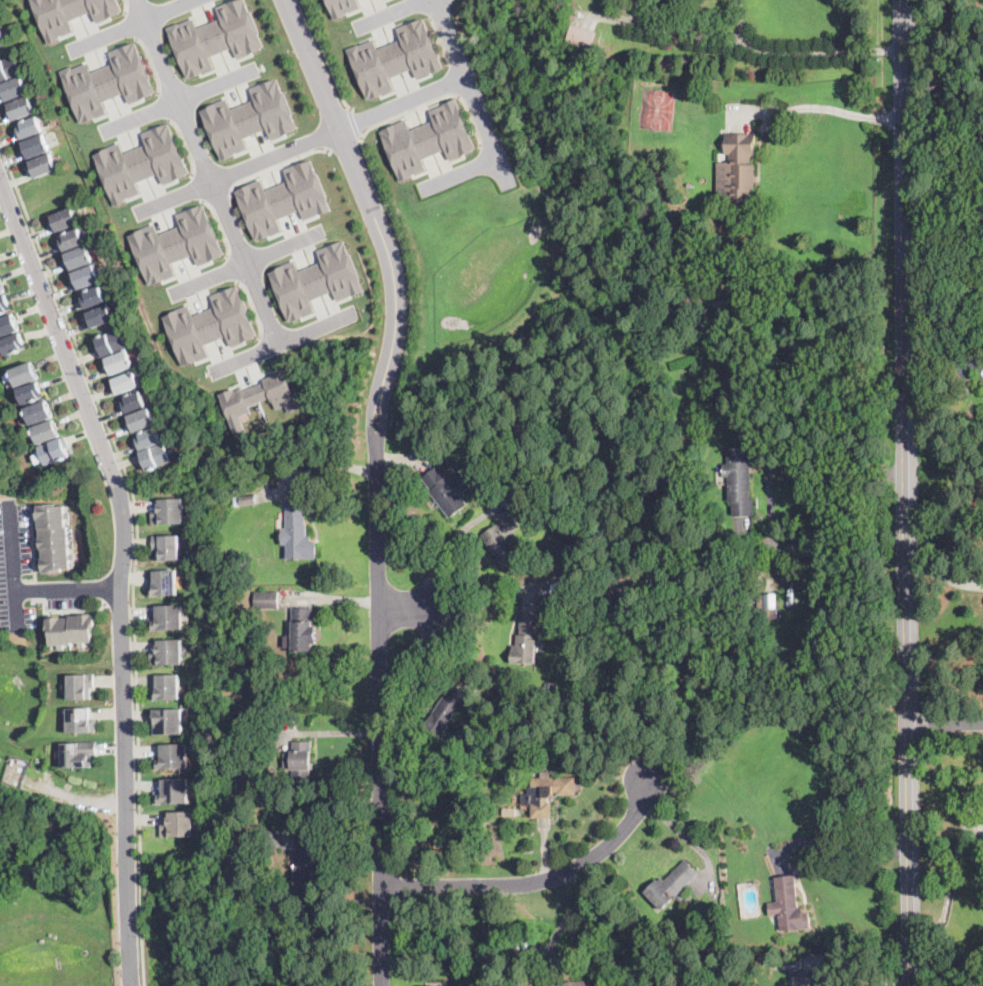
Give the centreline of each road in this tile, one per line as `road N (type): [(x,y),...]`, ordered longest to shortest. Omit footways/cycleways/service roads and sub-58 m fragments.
road 1 (tertiary): [(384,985),(379,417),(398,293),(375,215),(284,0)]
road 2 (tertiary): [(906,725),(902,0)]
road 3 (residential): [(0,176),(126,523),(131,840)]
road 4 (residential): [(280,347),(138,0)]
road 5 (residential): [(139,213),(467,76)]
road 6 (residential): [(383,890),(534,885),(575,871),(639,816),(649,782)]
road 7 (tertiary): [(911,985),(906,725)]
road 8 (residential): [(435,0),(502,159)]
road 9 (residential): [(103,132),(259,67)]
road 10 (residential): [(173,293),(321,233)]
road 11 (residential): [(211,372),(355,315)]
road 12 (residential): [(70,52),(192,0)]
road 13 (residential): [(16,630),(7,501)]

